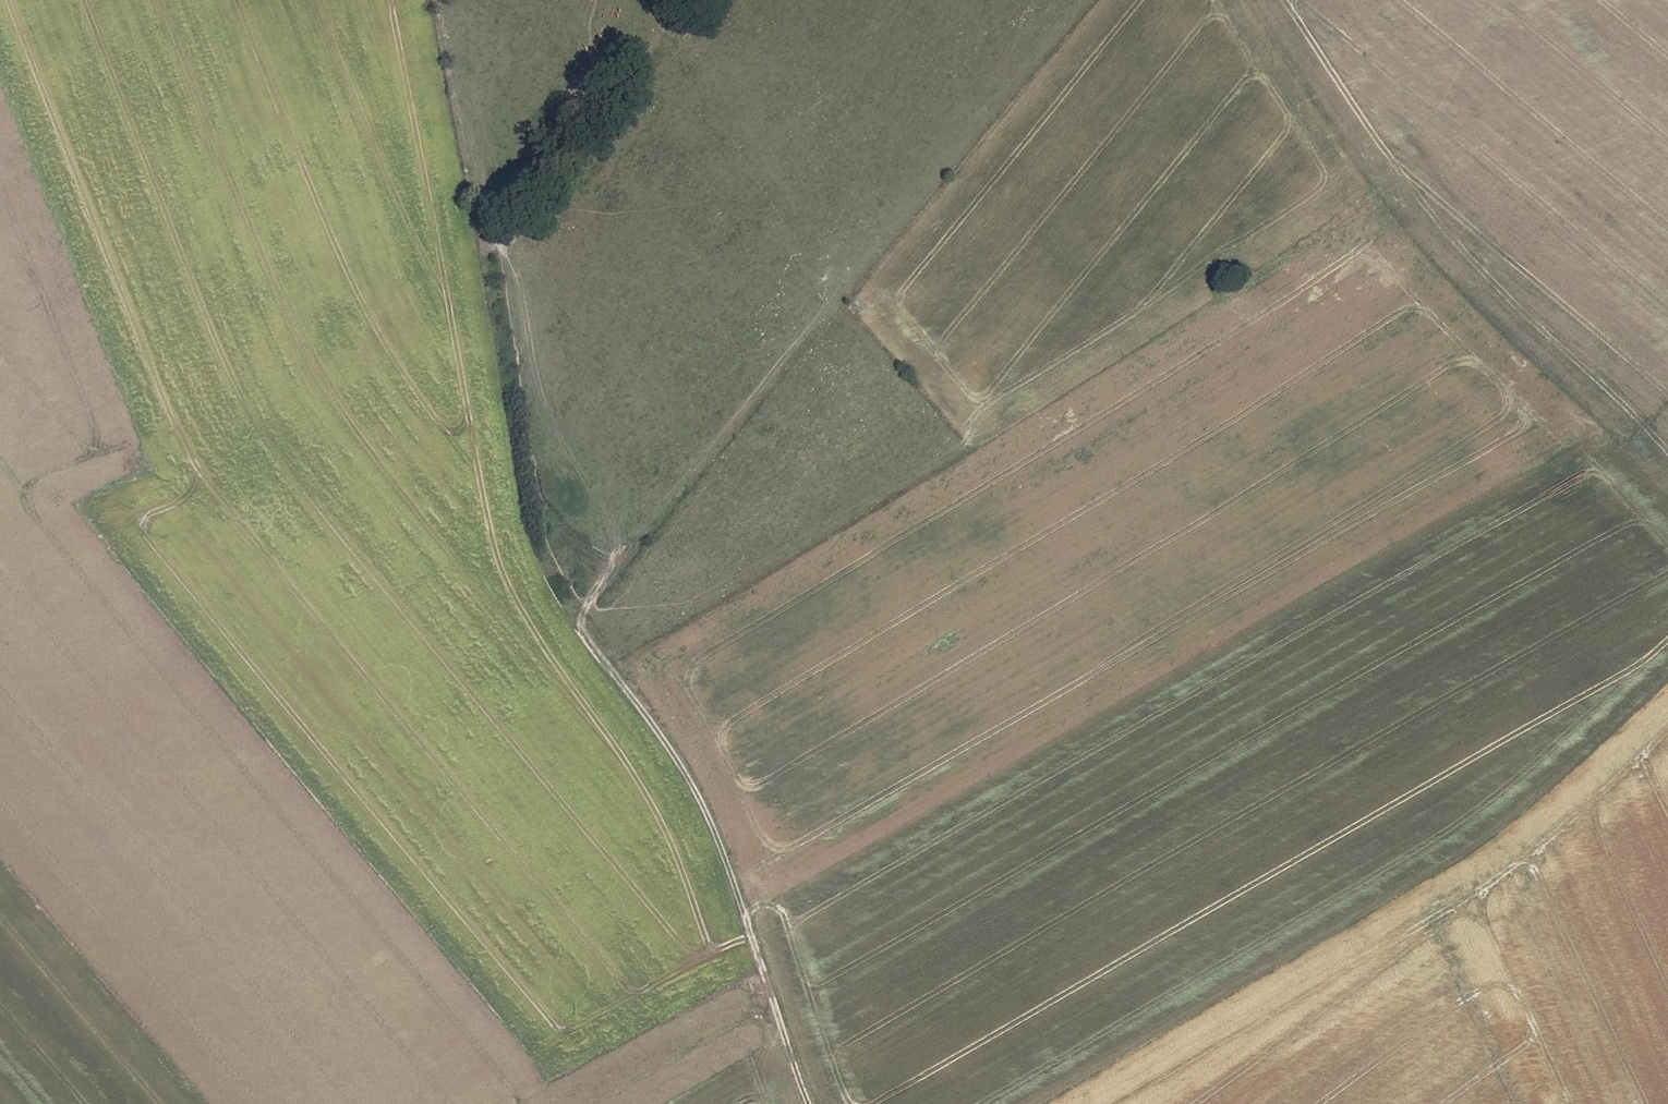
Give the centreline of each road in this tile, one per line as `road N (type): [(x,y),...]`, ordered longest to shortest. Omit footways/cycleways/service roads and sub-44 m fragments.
road 1 (track): [(489,245),(516,456),(537,548),(572,618),(663,741),(713,838),(807,1103)]

